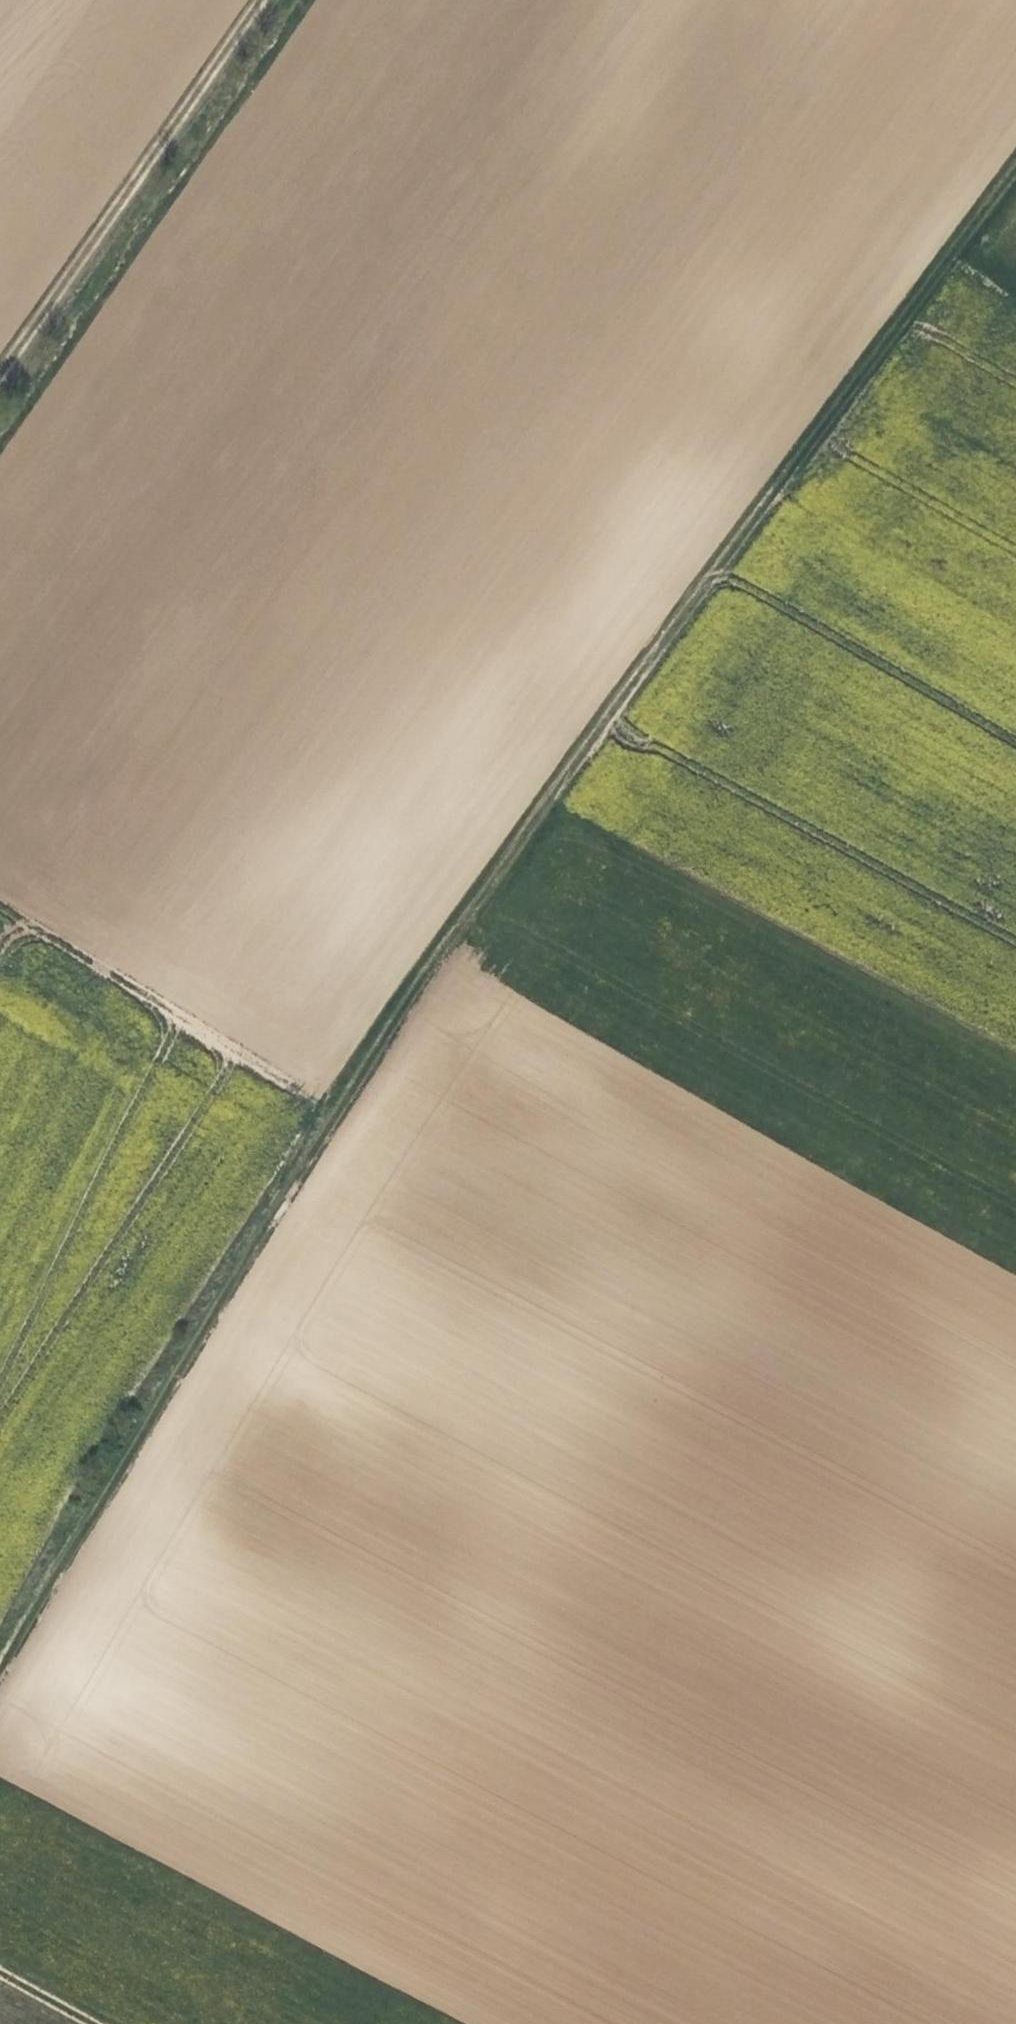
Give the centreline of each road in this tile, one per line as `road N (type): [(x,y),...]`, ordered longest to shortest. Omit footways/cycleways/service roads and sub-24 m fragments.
road 1 (track): [(0,1683),(87,1517),(340,1112),(1015,166)]
road 2 (track): [(0,388),(266,0)]

